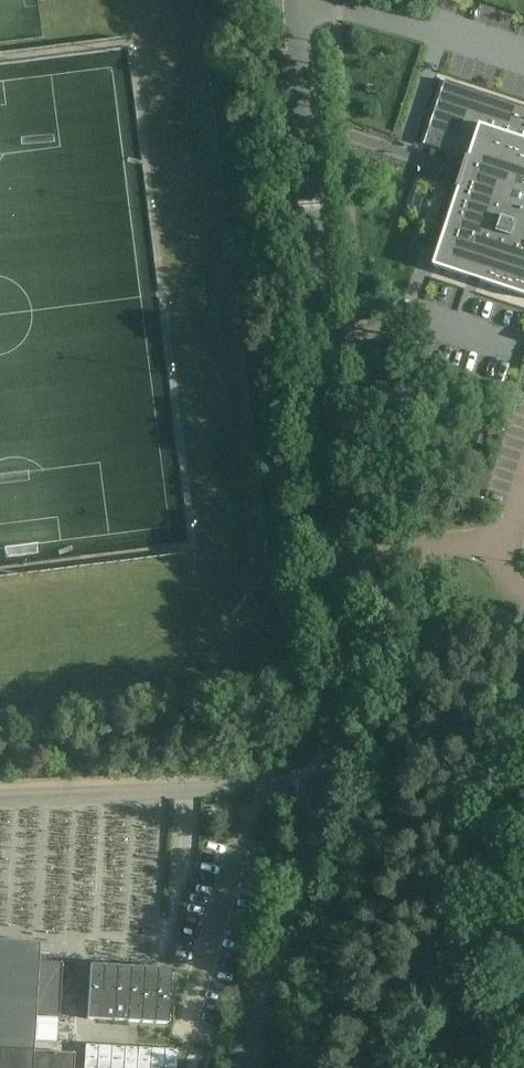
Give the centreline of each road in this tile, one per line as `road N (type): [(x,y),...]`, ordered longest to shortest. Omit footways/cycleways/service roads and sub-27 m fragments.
road 1 (unclassified): [(336,565),(293,0)]
road 2 (unclassified): [(247,1067),(305,882),(337,738),(336,565)]
road 3 (residential): [(505,548),(336,565)]

